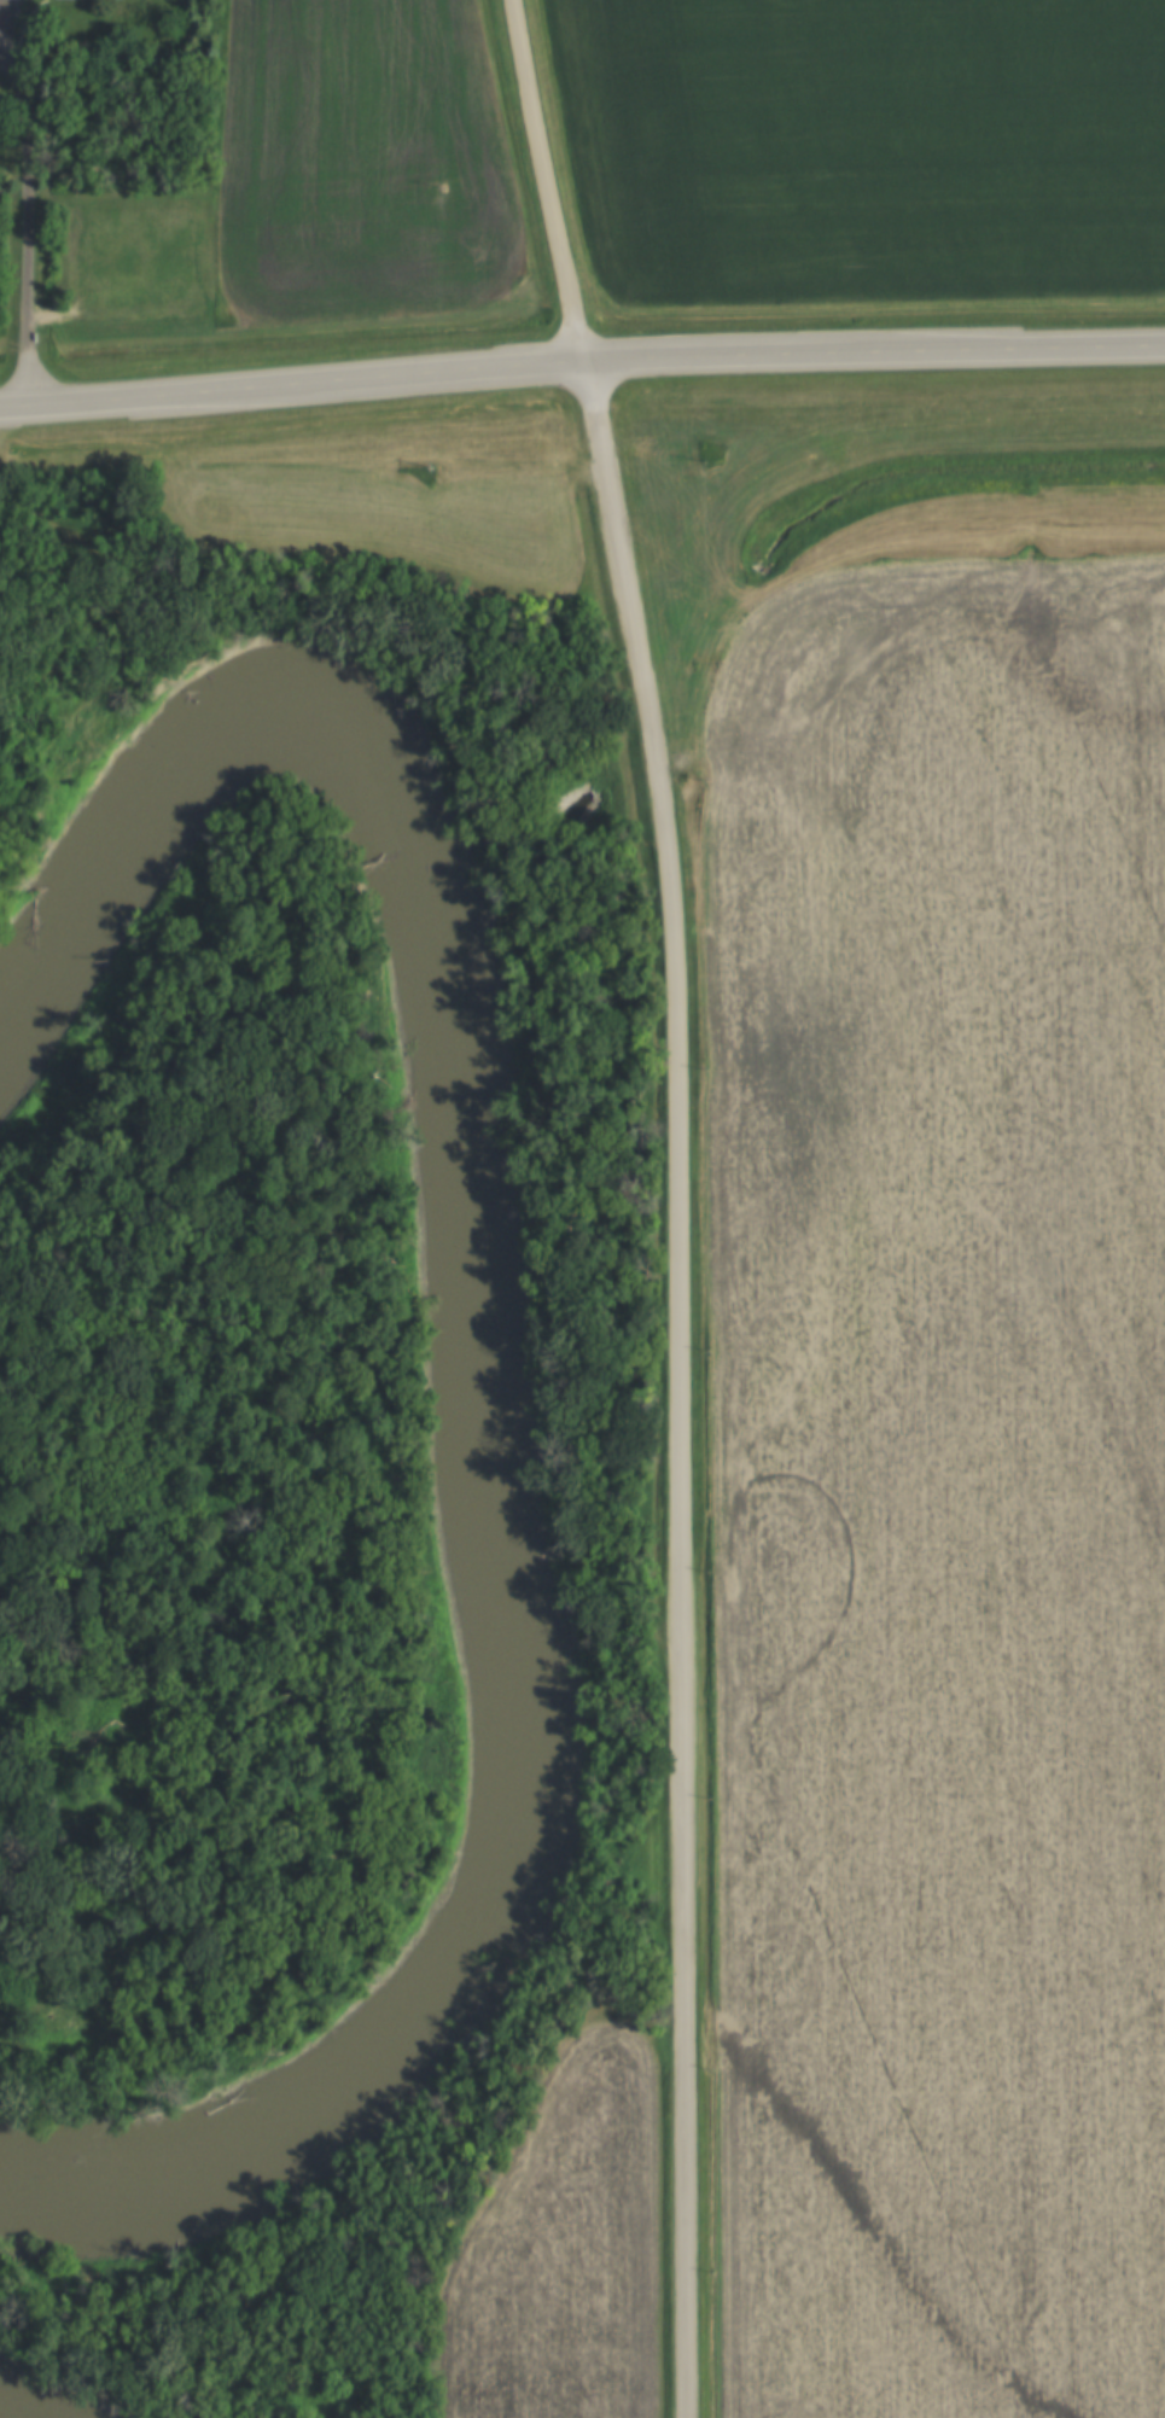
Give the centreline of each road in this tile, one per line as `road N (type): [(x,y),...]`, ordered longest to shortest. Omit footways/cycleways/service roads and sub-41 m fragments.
road 1 (residential): [(681,2417),(678,957),(669,808),(588,361)]
road 2 (tertiary): [(1164,348),(588,361),(0,406)]
road 3 (residential): [(588,361),(515,0)]

